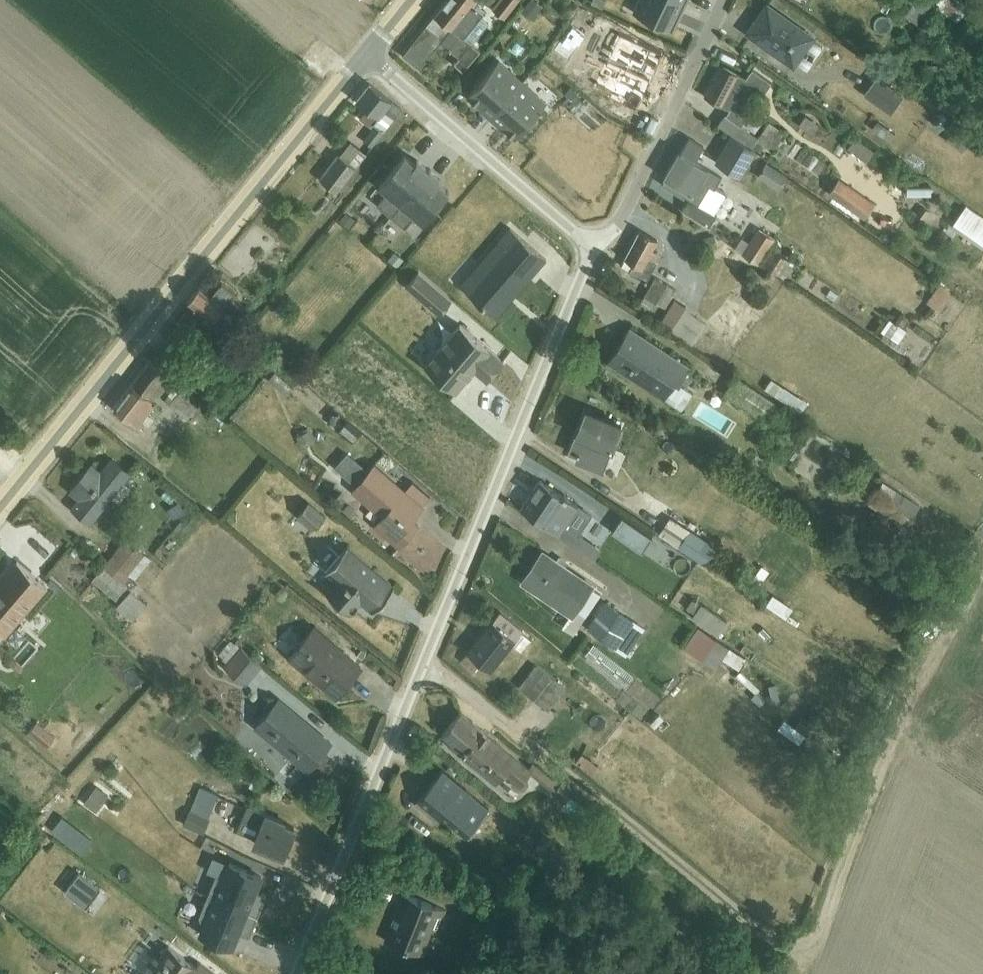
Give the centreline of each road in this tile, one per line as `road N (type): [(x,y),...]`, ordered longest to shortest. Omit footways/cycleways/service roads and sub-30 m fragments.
road 1 (residential): [(297,973),(588,250)]
road 2 (residential): [(0,507),(365,54)]
road 3 (residential): [(588,250),(365,54)]
road 4 (residential): [(588,250),(620,221),(724,0)]

